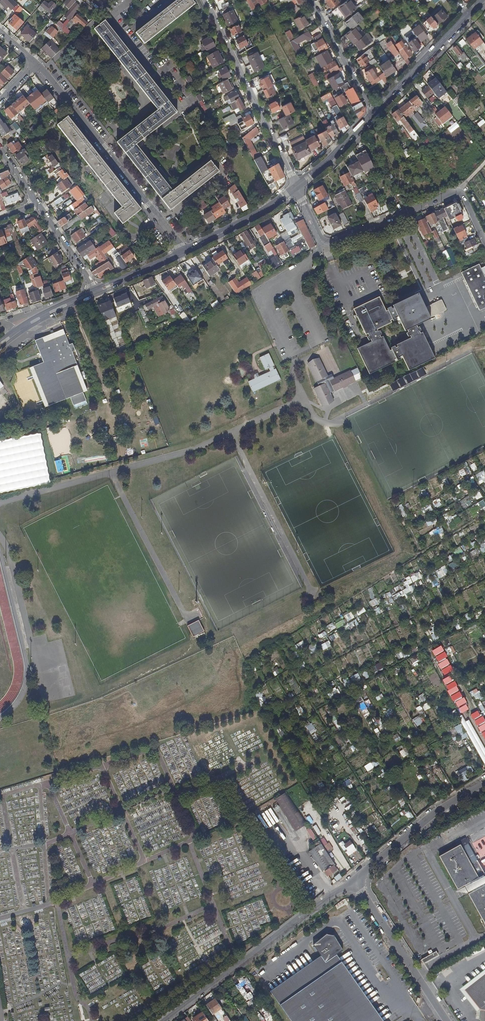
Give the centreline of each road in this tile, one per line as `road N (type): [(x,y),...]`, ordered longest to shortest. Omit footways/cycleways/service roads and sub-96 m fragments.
road 1 (residential): [(184,252),(36,62)]
road 2 (residential): [(166,1020),(359,880)]
road 3 (residential): [(207,0),(297,189)]
road 4 (residential): [(484,244),(460,190),(325,241)]
road 5 (unclassified): [(359,880),(449,1020)]
road 6 (residential): [(359,880),(431,813),(484,782)]
road 7 (tertiary): [(374,113),(467,15)]
road 8 (residential): [(374,113),(309,0)]
road 9 (tertiary): [(184,252),(297,189)]

